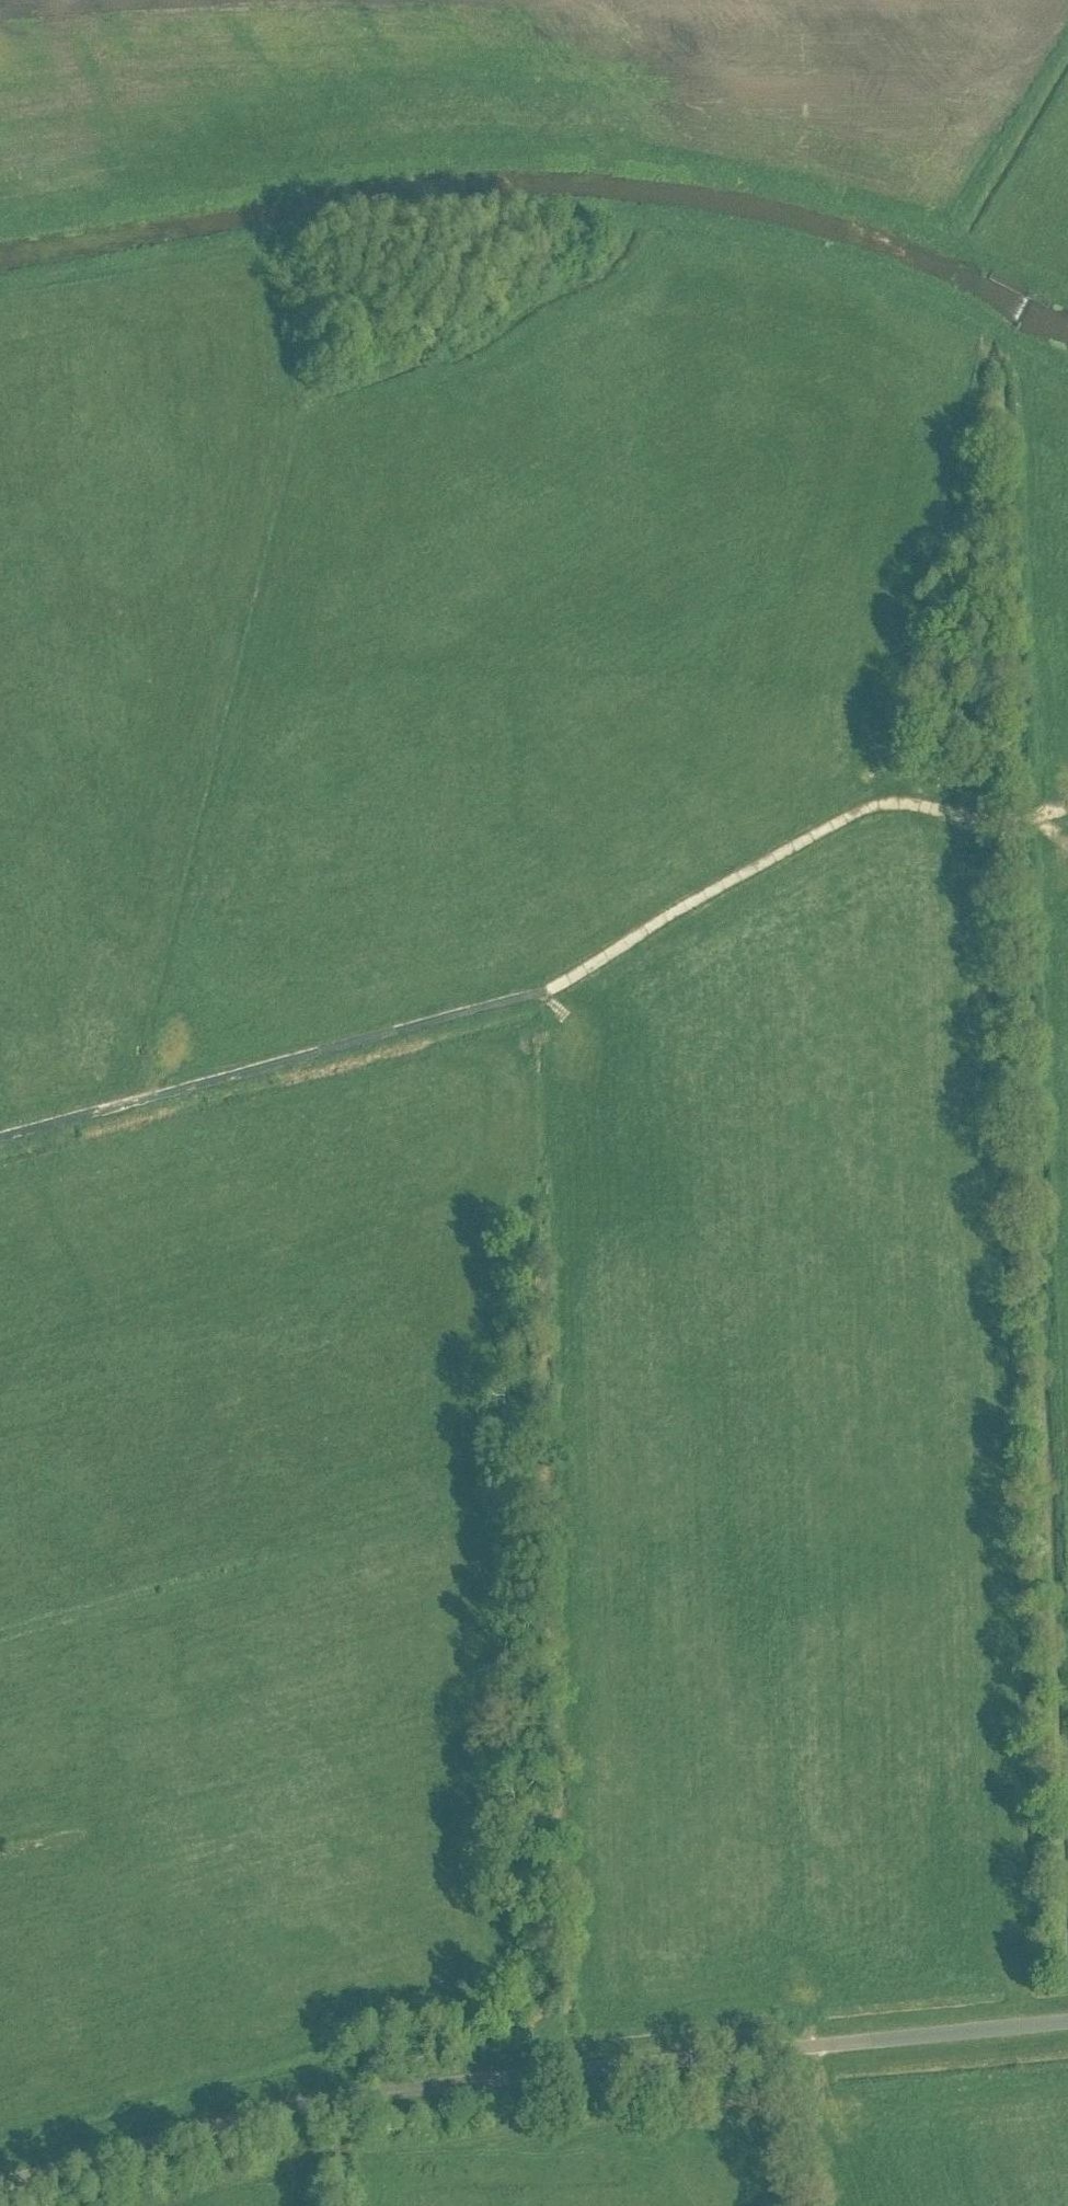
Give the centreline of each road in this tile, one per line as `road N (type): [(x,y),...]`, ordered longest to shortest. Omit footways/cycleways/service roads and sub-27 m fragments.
road 1 (track): [(0,1141),(539,997),(855,814),(917,802),(977,817),(1048,816)]
road 2 (track): [(1067,368),(919,285),(807,236),(637,200),(501,194),(0,277)]
road 3 (track): [(0,219),(405,151),(571,145),(808,183),(950,233),(1067,292)]
road 4 (unclassified): [(1067,2025),(383,2093),(306,2106),(0,2187)]

